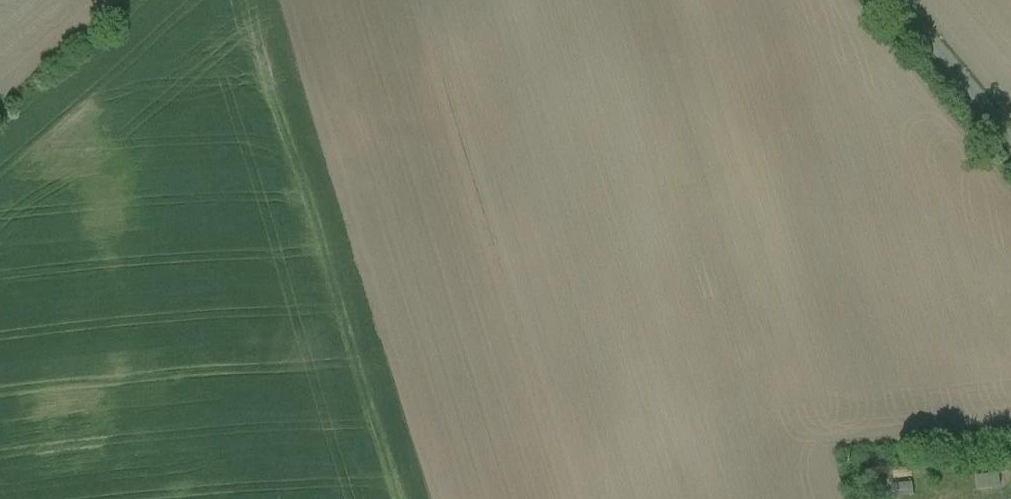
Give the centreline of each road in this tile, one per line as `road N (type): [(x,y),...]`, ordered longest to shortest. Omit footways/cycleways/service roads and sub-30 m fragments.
road 1 (unclassified): [(1010,140),(895,0)]

